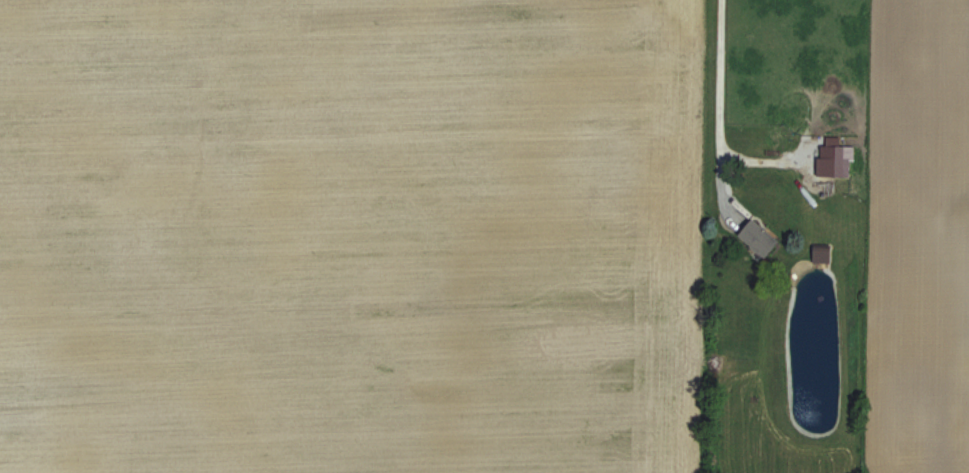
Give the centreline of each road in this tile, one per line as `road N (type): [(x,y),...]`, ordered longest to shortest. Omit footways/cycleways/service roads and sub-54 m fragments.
road 1 (residential): [(722,0),(721,155)]

